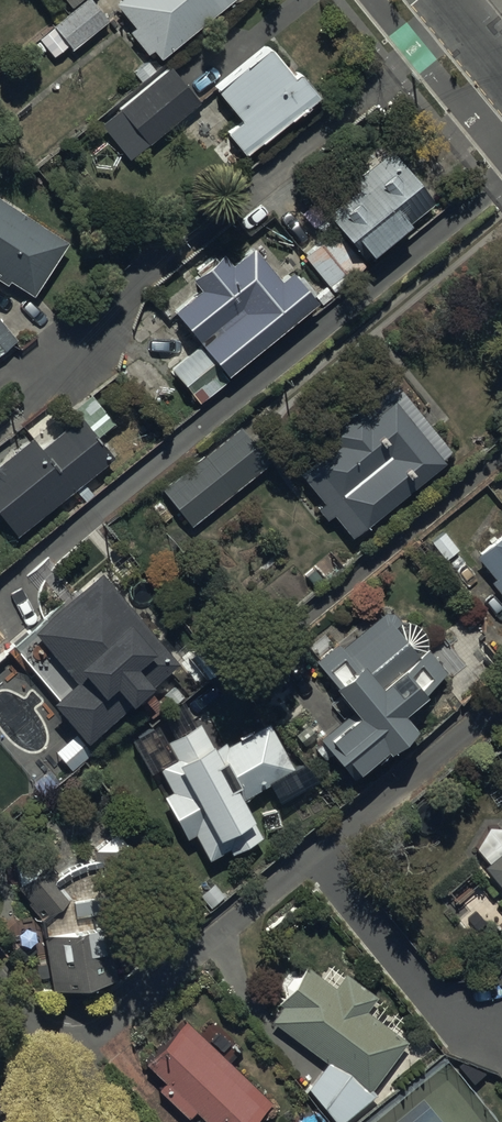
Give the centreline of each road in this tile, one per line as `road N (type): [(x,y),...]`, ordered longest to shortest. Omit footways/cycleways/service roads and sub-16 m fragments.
road 1 (residential): [(0,978),(42,1027),(89,1039),(501,687)]

